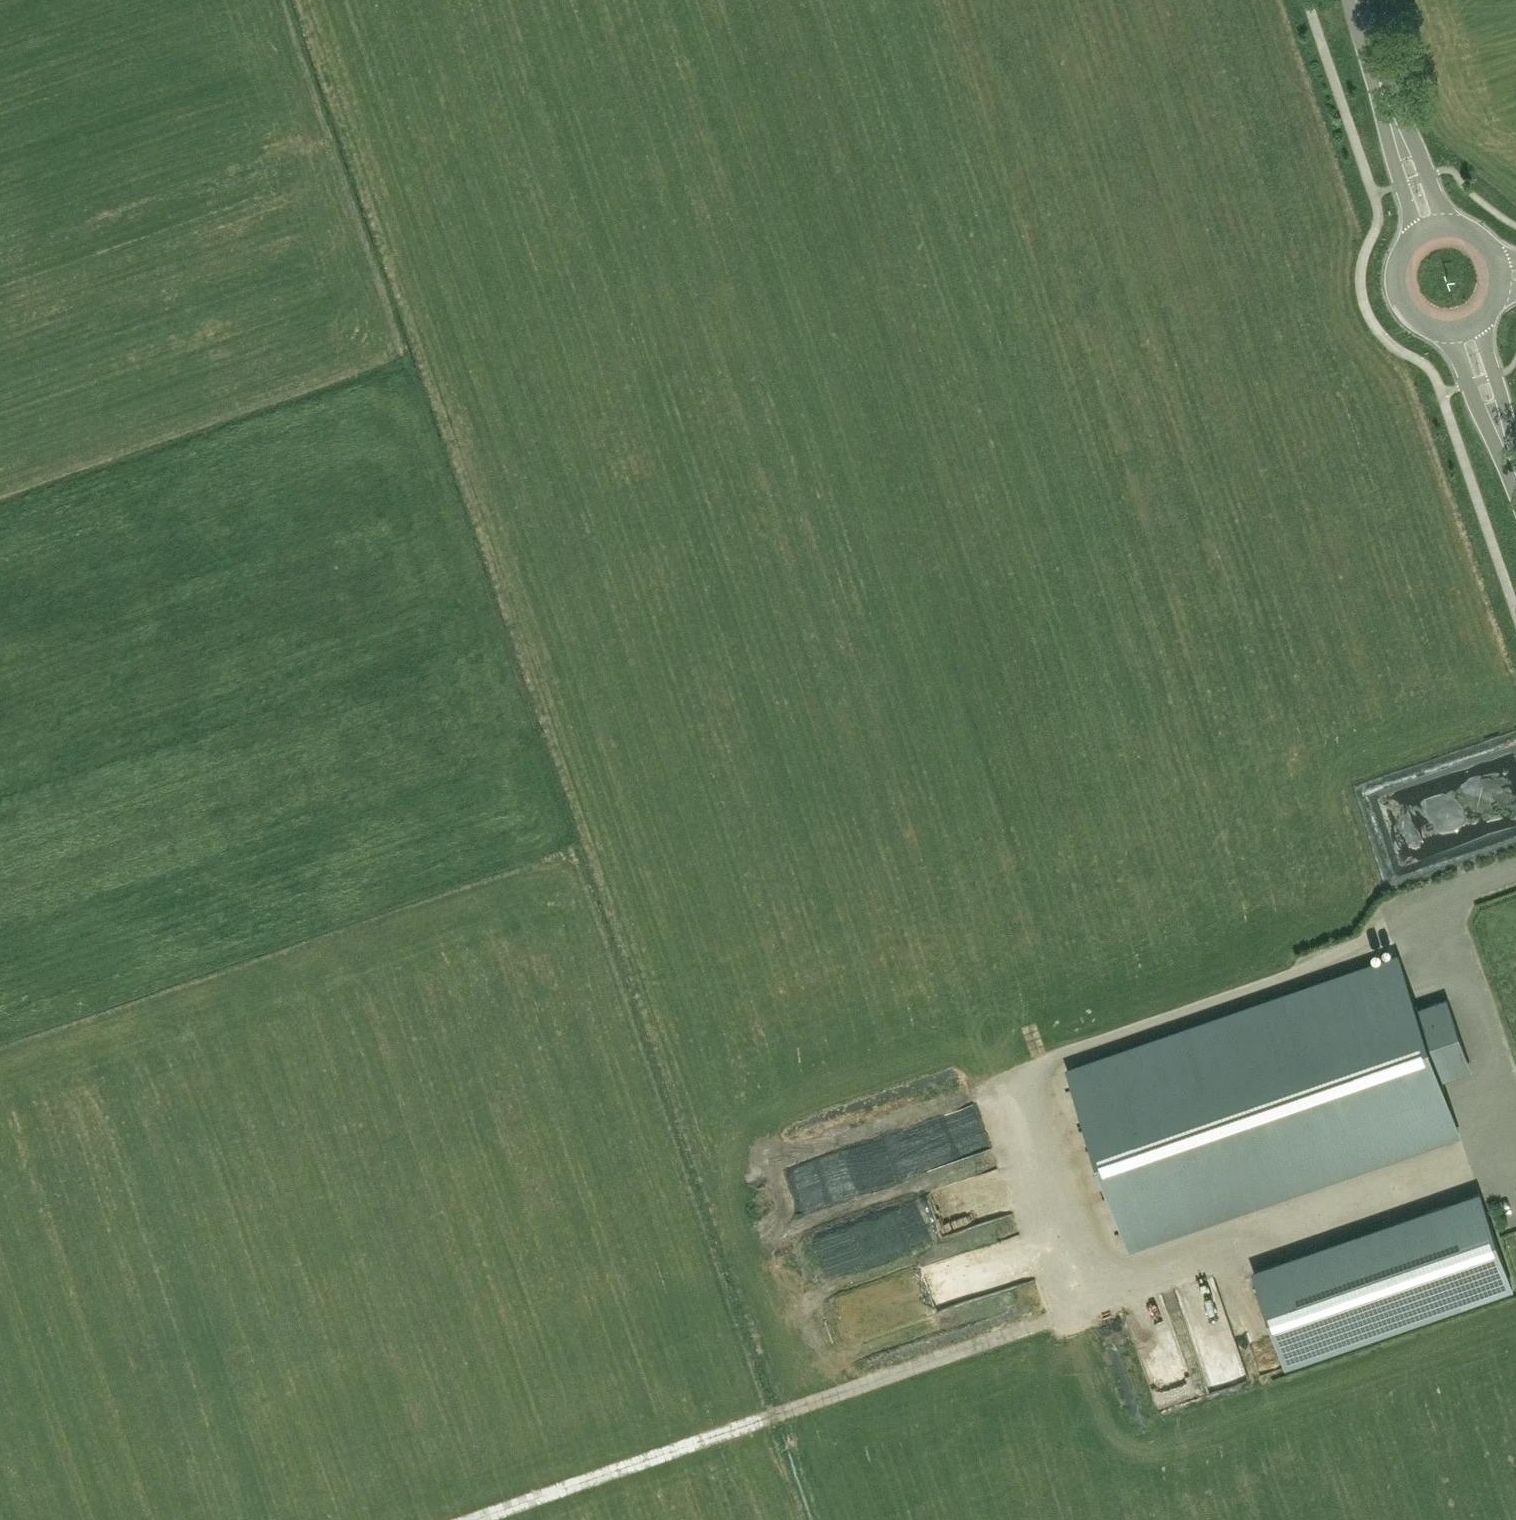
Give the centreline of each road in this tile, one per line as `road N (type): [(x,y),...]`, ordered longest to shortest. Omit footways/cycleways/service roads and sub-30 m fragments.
road 1 (tertiary): [(1429,225),(1352,0)]
road 2 (tertiary): [(1429,225),(1402,245),(1395,294),(1416,320),(1464,327)]
road 3 (tertiary): [(1515,477),(1464,327)]

